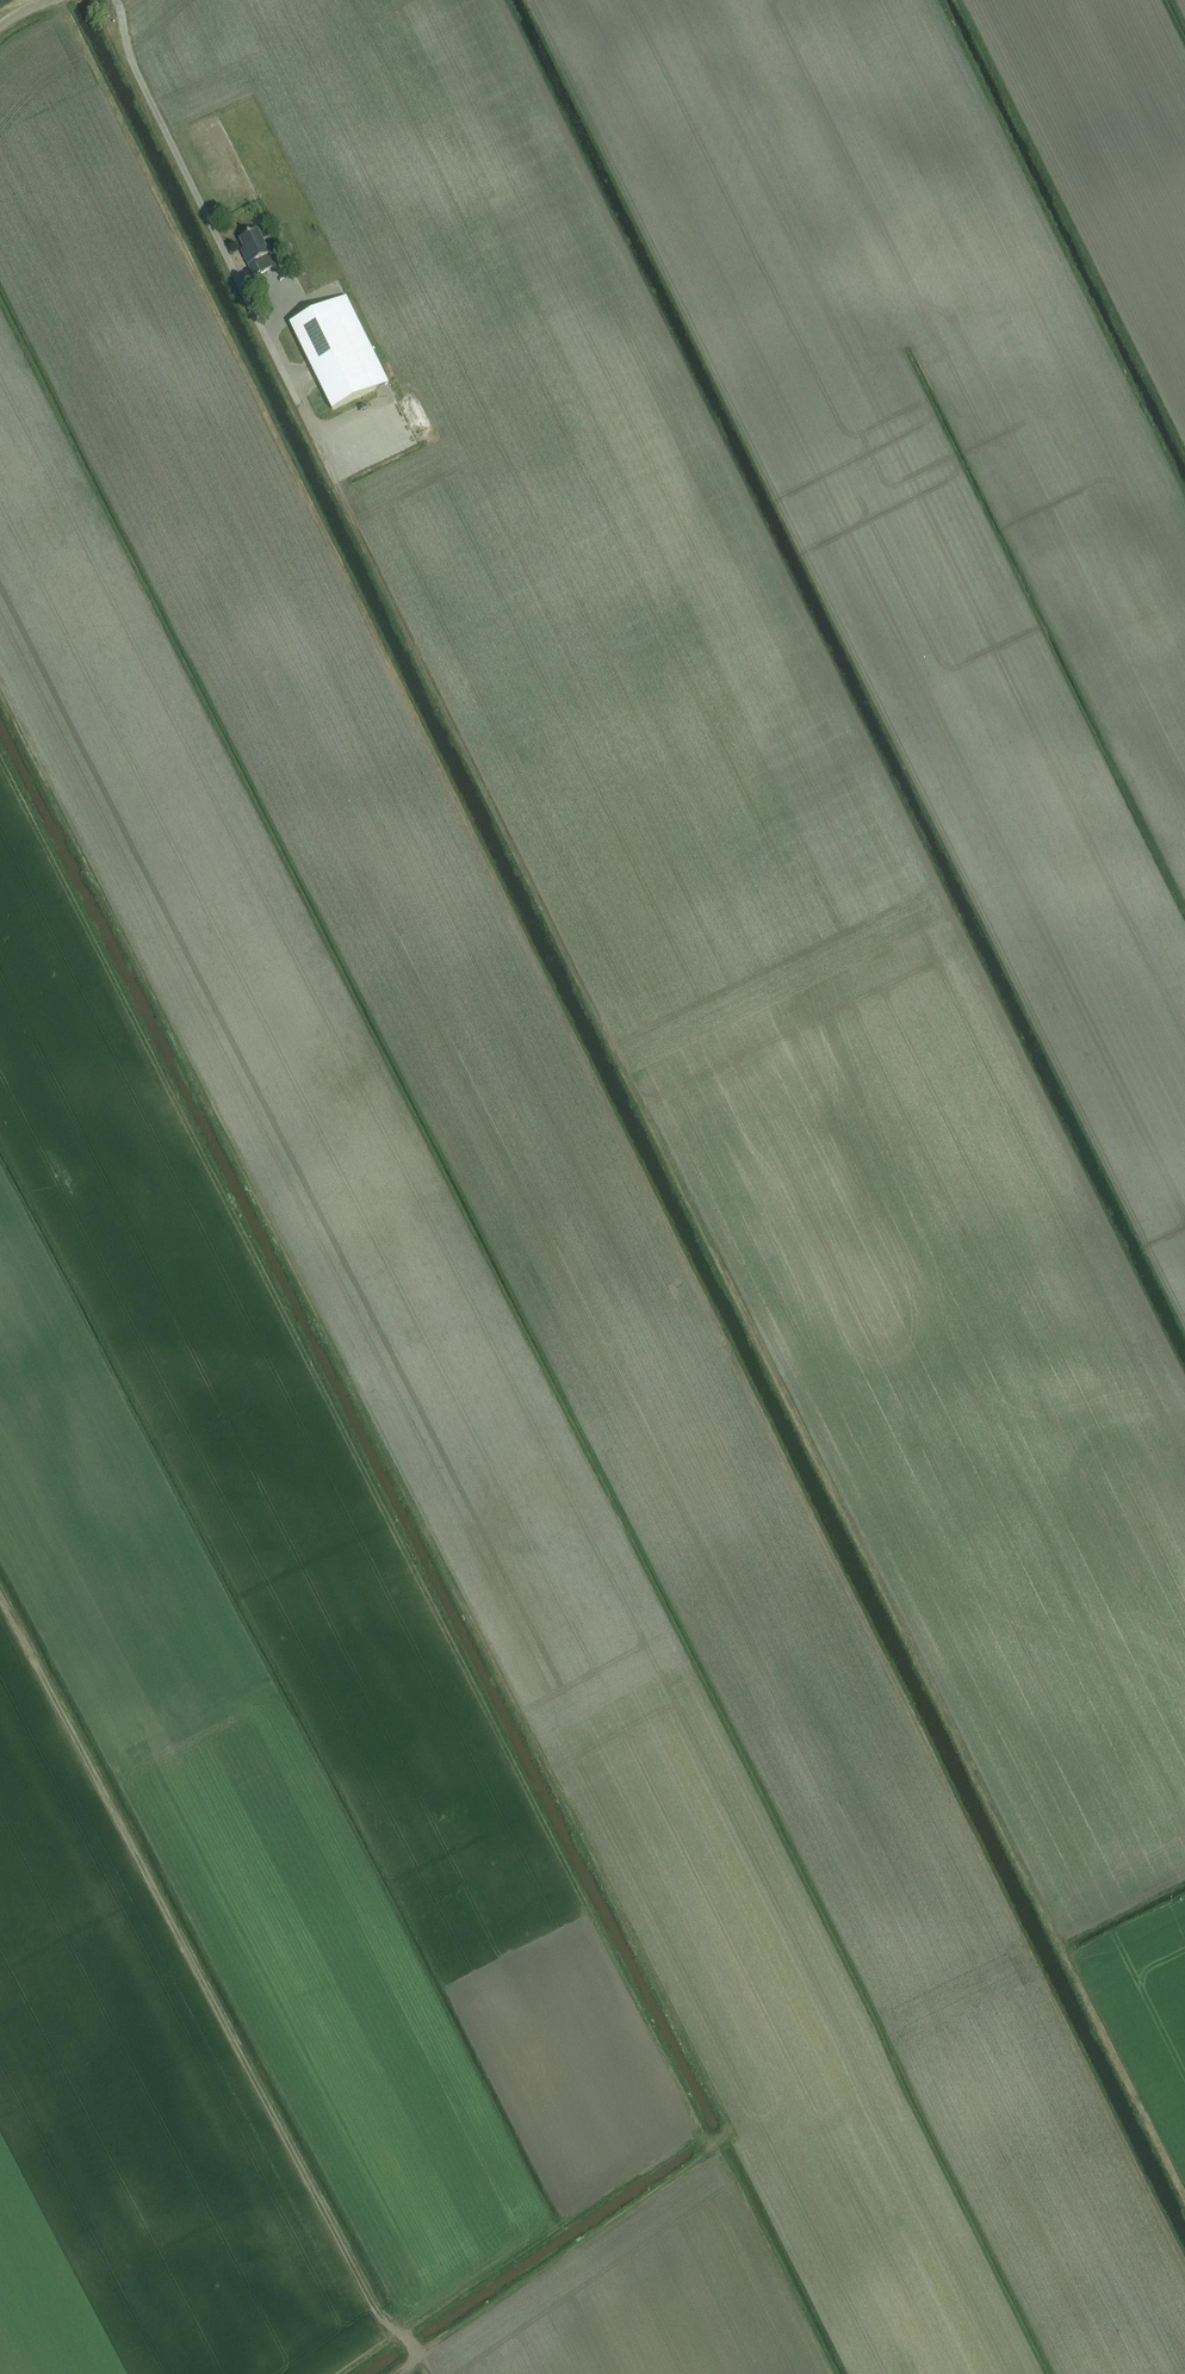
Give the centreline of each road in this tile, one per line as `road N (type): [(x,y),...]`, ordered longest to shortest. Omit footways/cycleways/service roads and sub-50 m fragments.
road 1 (track): [(0,1595),(381,2317),(423,2355)]

